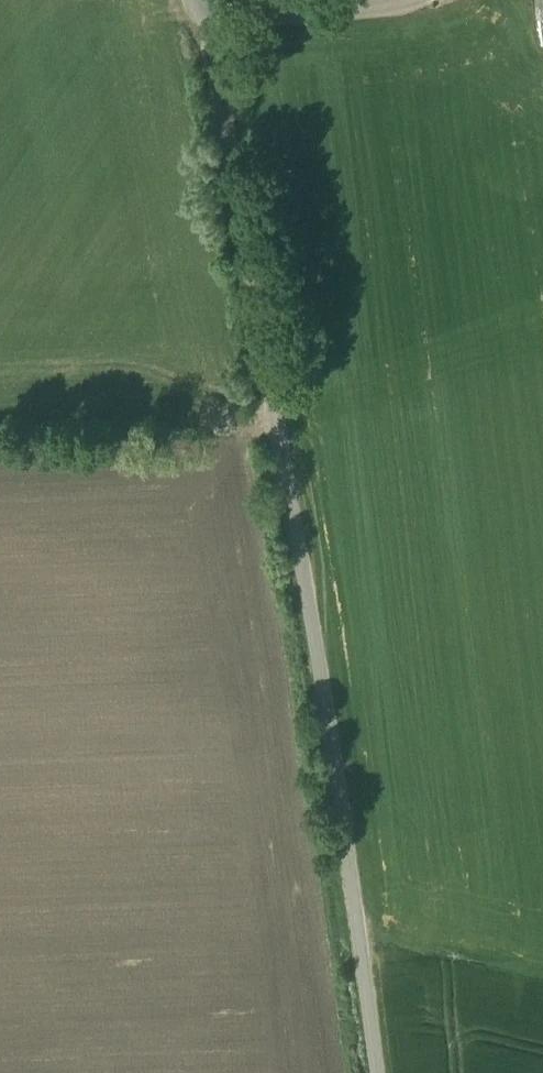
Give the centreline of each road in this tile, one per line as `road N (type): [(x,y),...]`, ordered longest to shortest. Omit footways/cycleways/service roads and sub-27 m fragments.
road 1 (unclassified): [(204,0),(331,742),(376,1072)]

